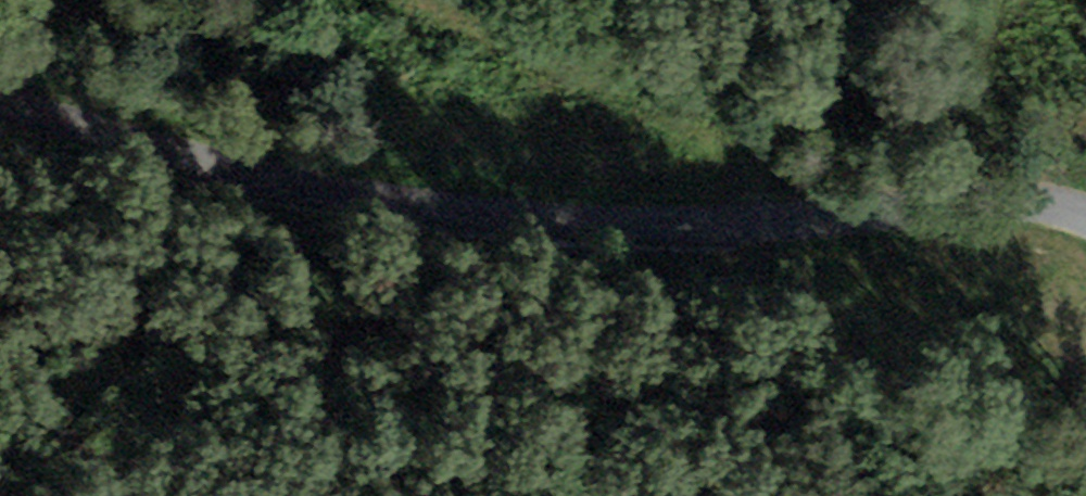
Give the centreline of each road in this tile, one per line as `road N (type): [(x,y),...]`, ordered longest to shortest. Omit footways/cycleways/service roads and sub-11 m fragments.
road 1 (unclassified): [(1085,218),(1026,204),(580,222),(446,208),(351,195),(0,100)]
road 2 (track): [(806,213),(568,62),(407,0)]

